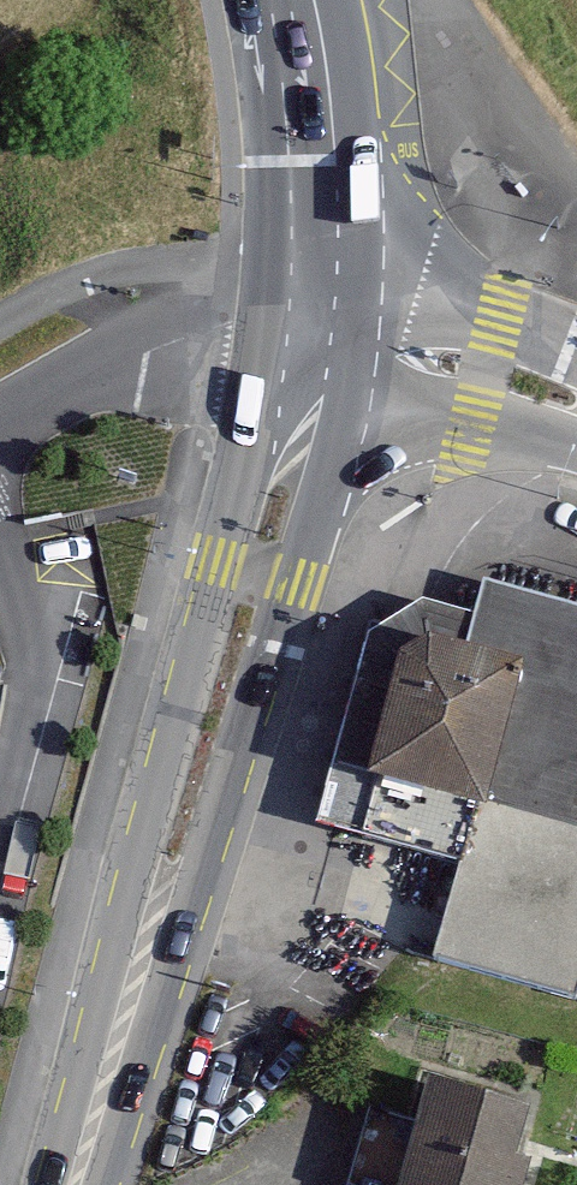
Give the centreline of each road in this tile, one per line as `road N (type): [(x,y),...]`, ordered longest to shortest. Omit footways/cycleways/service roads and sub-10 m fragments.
road 1 (primary): [(74,1184),(286,482),(322,401)]
road 2 (secondary): [(576,352),(337,234)]
road 3 (secondary): [(322,401),(576,446)]
road 4 (primary): [(337,234),(314,0)]
road 5 (primary): [(322,401),(337,234)]

